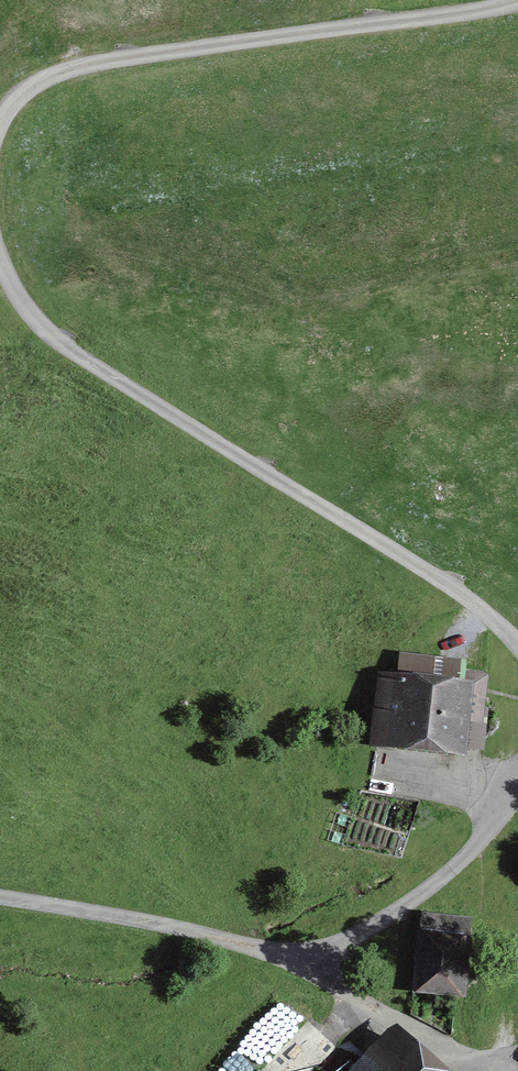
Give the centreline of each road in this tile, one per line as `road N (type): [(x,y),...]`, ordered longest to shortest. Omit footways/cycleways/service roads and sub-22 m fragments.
road 1 (track): [(0,257),(30,315),(79,360),(408,563),(493,621),(517,649)]
road 2 (track): [(517,800),(449,878),(310,971),(188,935),(0,899)]
road 3 (track): [(517,6),(61,75),(21,100),(0,132)]

